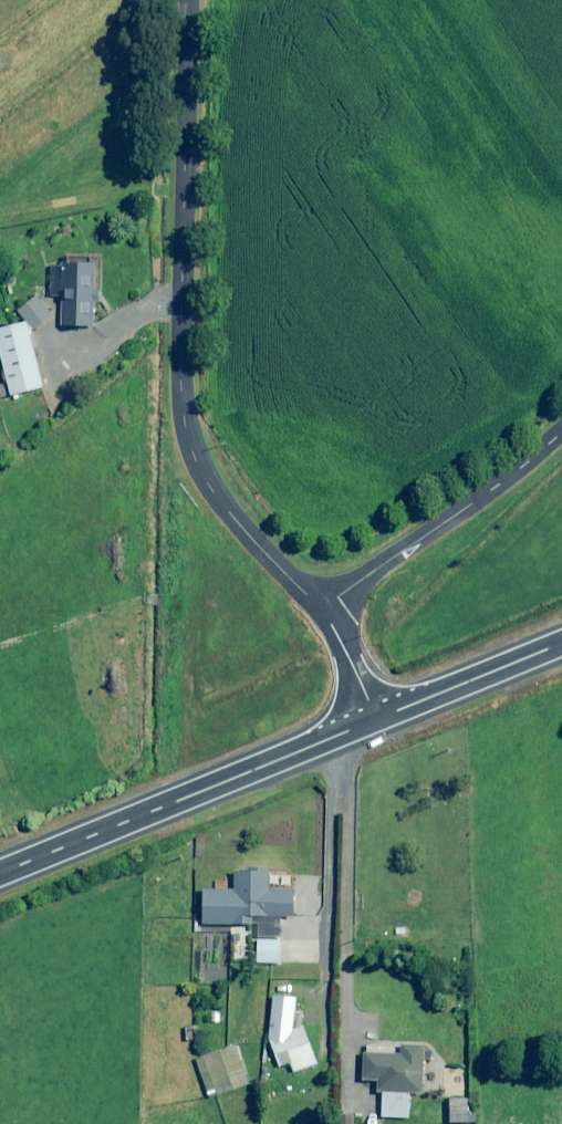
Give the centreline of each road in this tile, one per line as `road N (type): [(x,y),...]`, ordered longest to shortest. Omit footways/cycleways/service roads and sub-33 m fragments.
road 1 (residential): [(325,611),(232,515),(190,434),(183,376),(190,0)]
road 2 (primary): [(380,720),(0,877)]
road 3 (residential): [(325,611),(561,433)]
road 4 (primary): [(561,646),(380,720)]
road 5 (residential): [(380,720),(325,611)]

